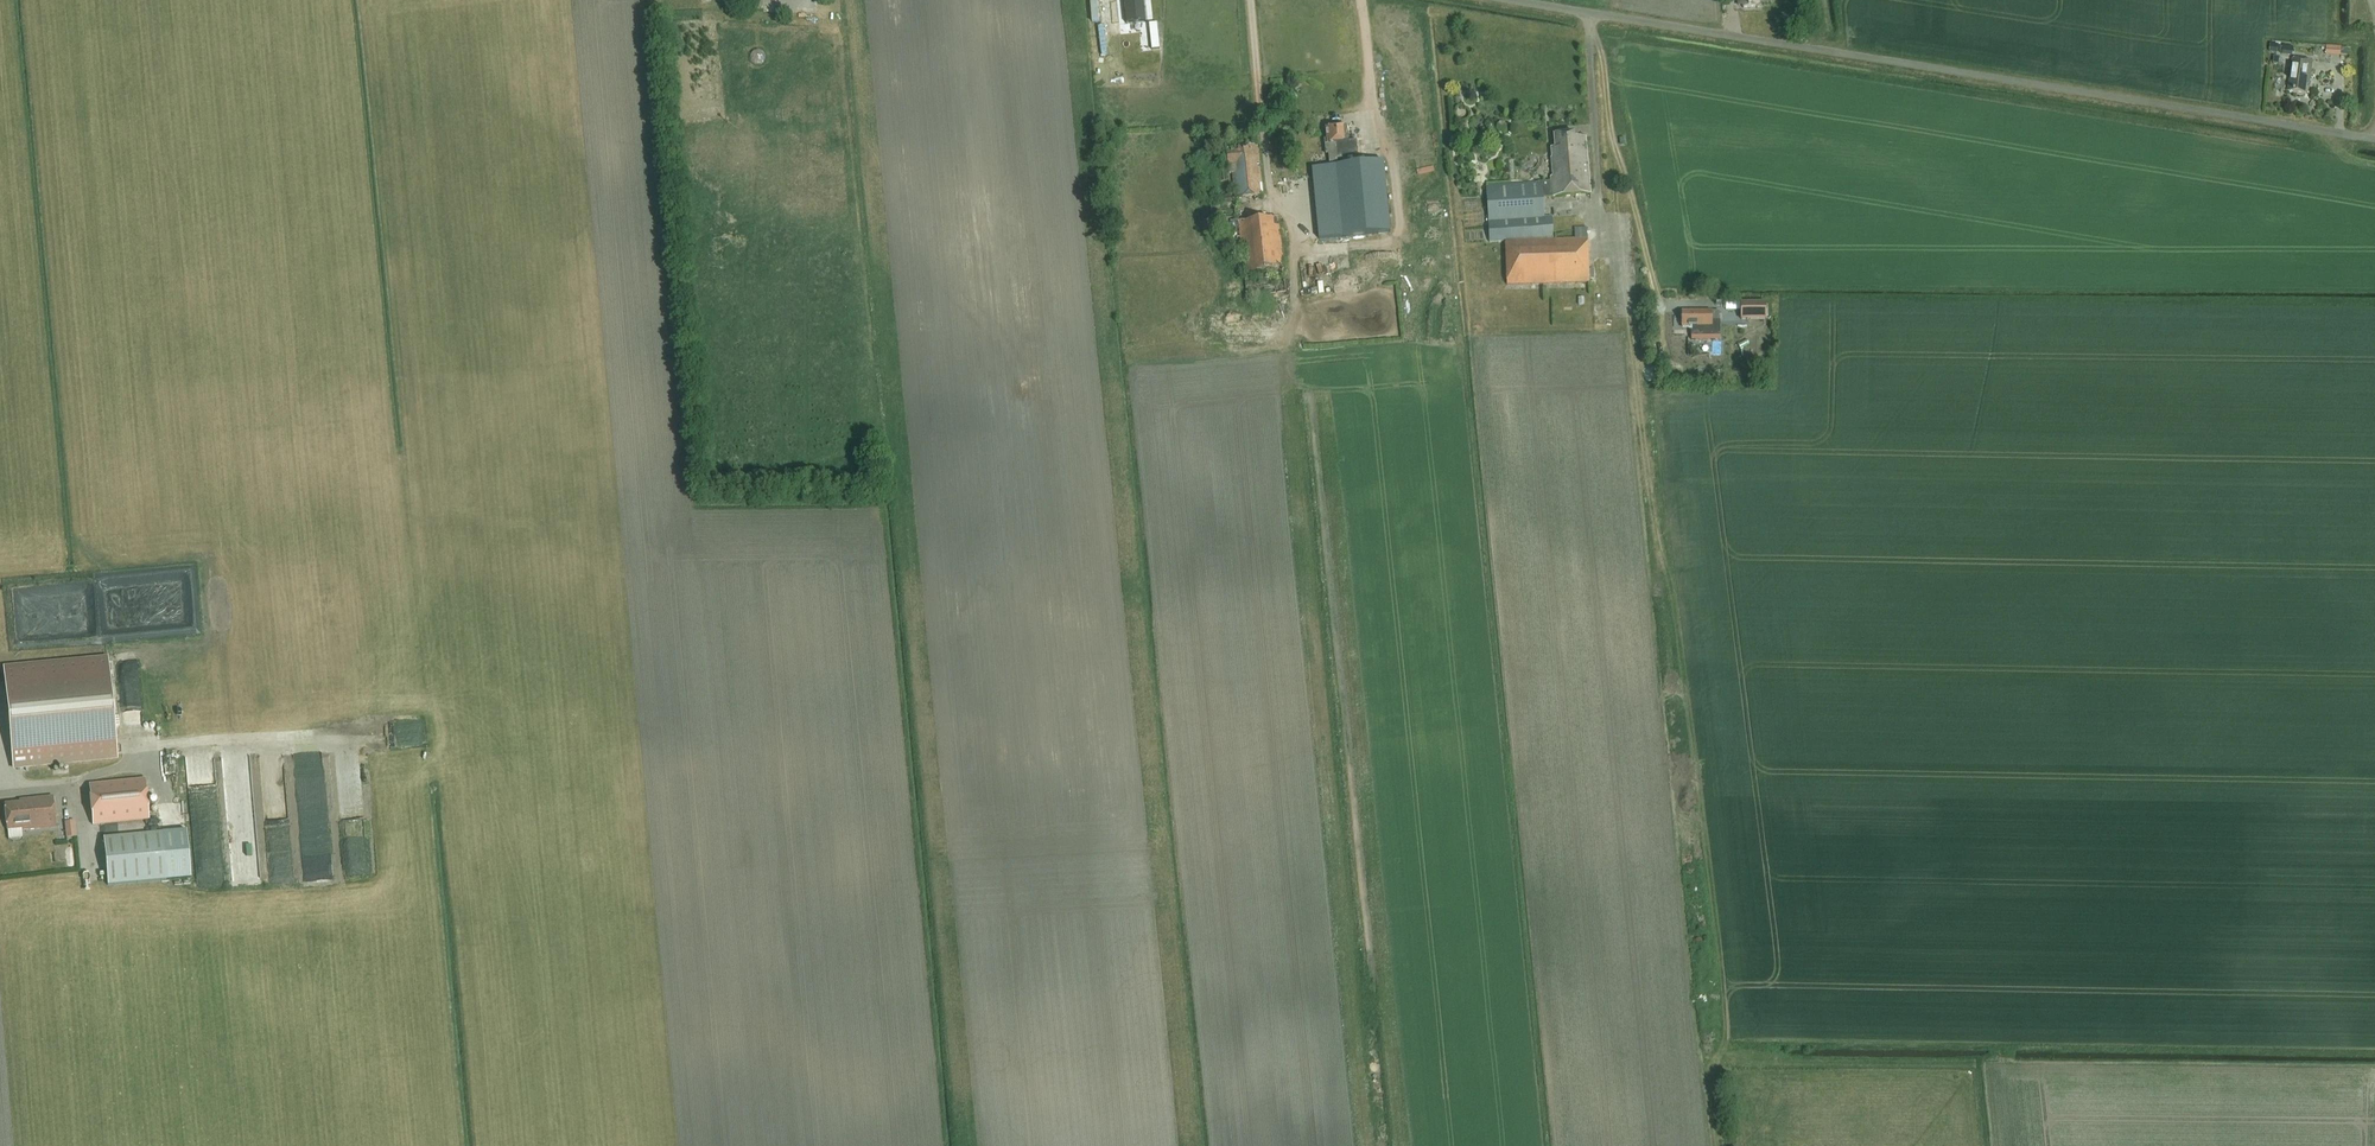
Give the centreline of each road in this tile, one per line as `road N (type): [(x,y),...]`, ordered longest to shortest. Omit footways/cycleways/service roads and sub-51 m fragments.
road 1 (track): [(1611,141),(1726,1019),(1709,1058),(1717,1145)]
road 2 (unclassified): [(2374,138),(1503,0)]
road 3 (track): [(1662,307),(1610,139),(1605,52),(1588,14)]
road 4 (track): [(1252,0),(1271,207)]
road 5 (track): [(1361,0),(1371,117),(1324,121)]

